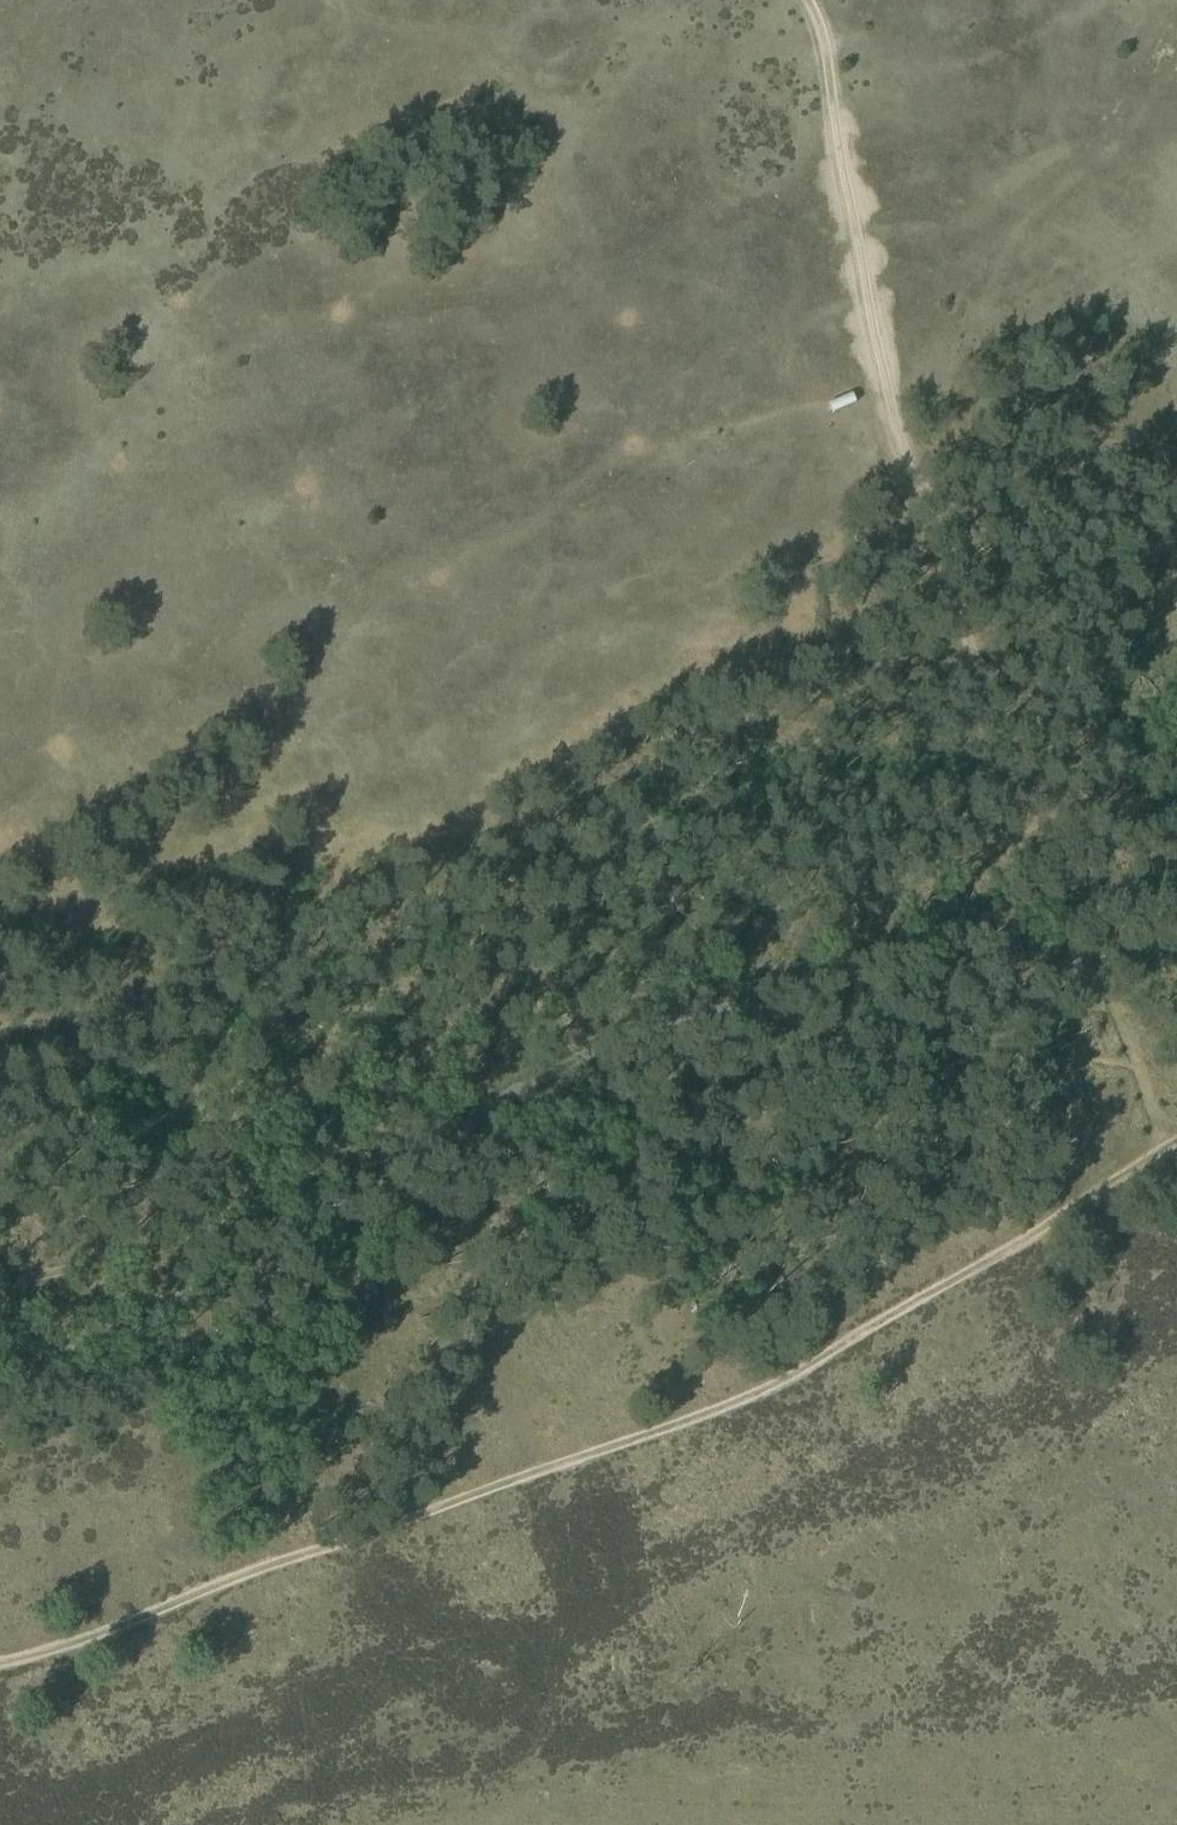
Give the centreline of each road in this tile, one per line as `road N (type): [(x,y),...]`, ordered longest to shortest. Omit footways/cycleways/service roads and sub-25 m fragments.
road 1 (track): [(0,1666),(719,1409),(1176,1148)]
road 2 (track): [(1039,862),(834,929),(619,967),(470,1012),(389,1046),(275,1161),(173,1213),(0,1260)]

